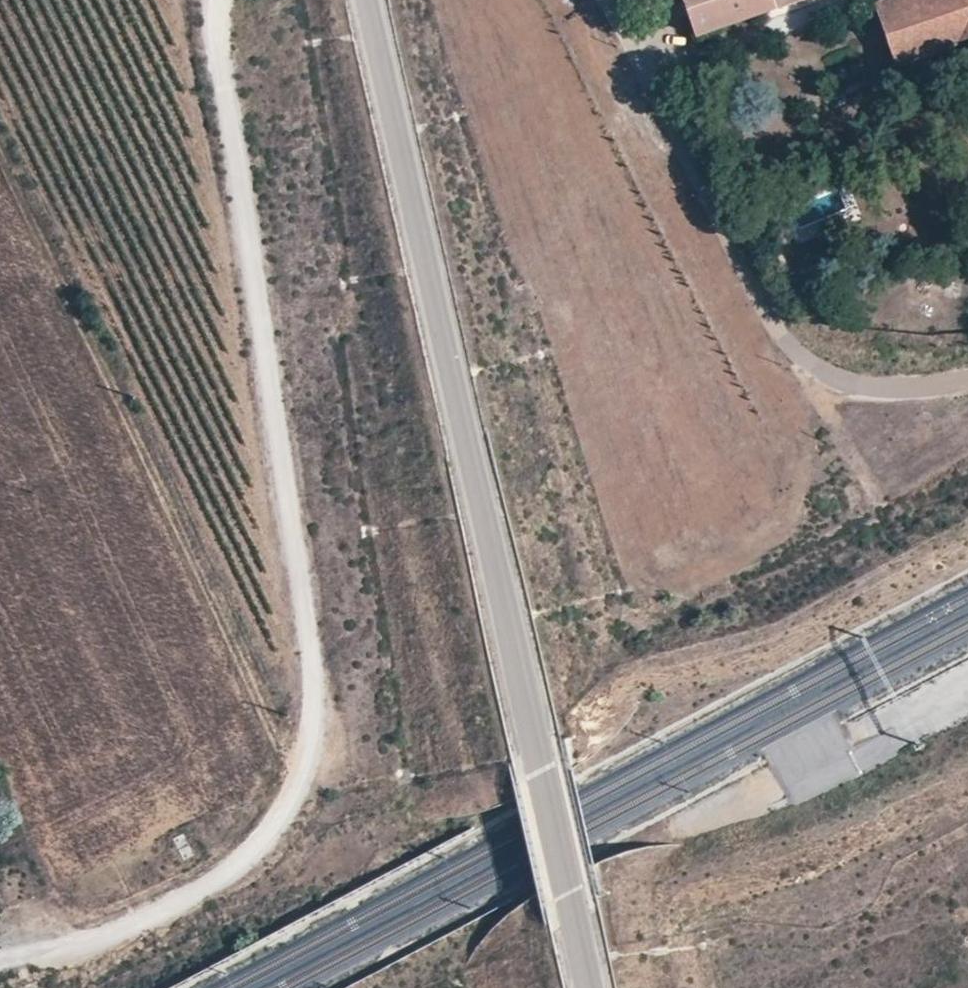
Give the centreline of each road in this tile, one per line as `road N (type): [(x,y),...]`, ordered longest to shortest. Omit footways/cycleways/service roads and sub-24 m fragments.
road 1 (unclassified): [(214,0),(312,675),(312,750),(286,830),(214,887),(0,961)]
road 2 (tertiary): [(585,987),(363,0)]
road 3 (unclassified): [(967,385),(901,389),(824,377),(776,331),(600,0)]

